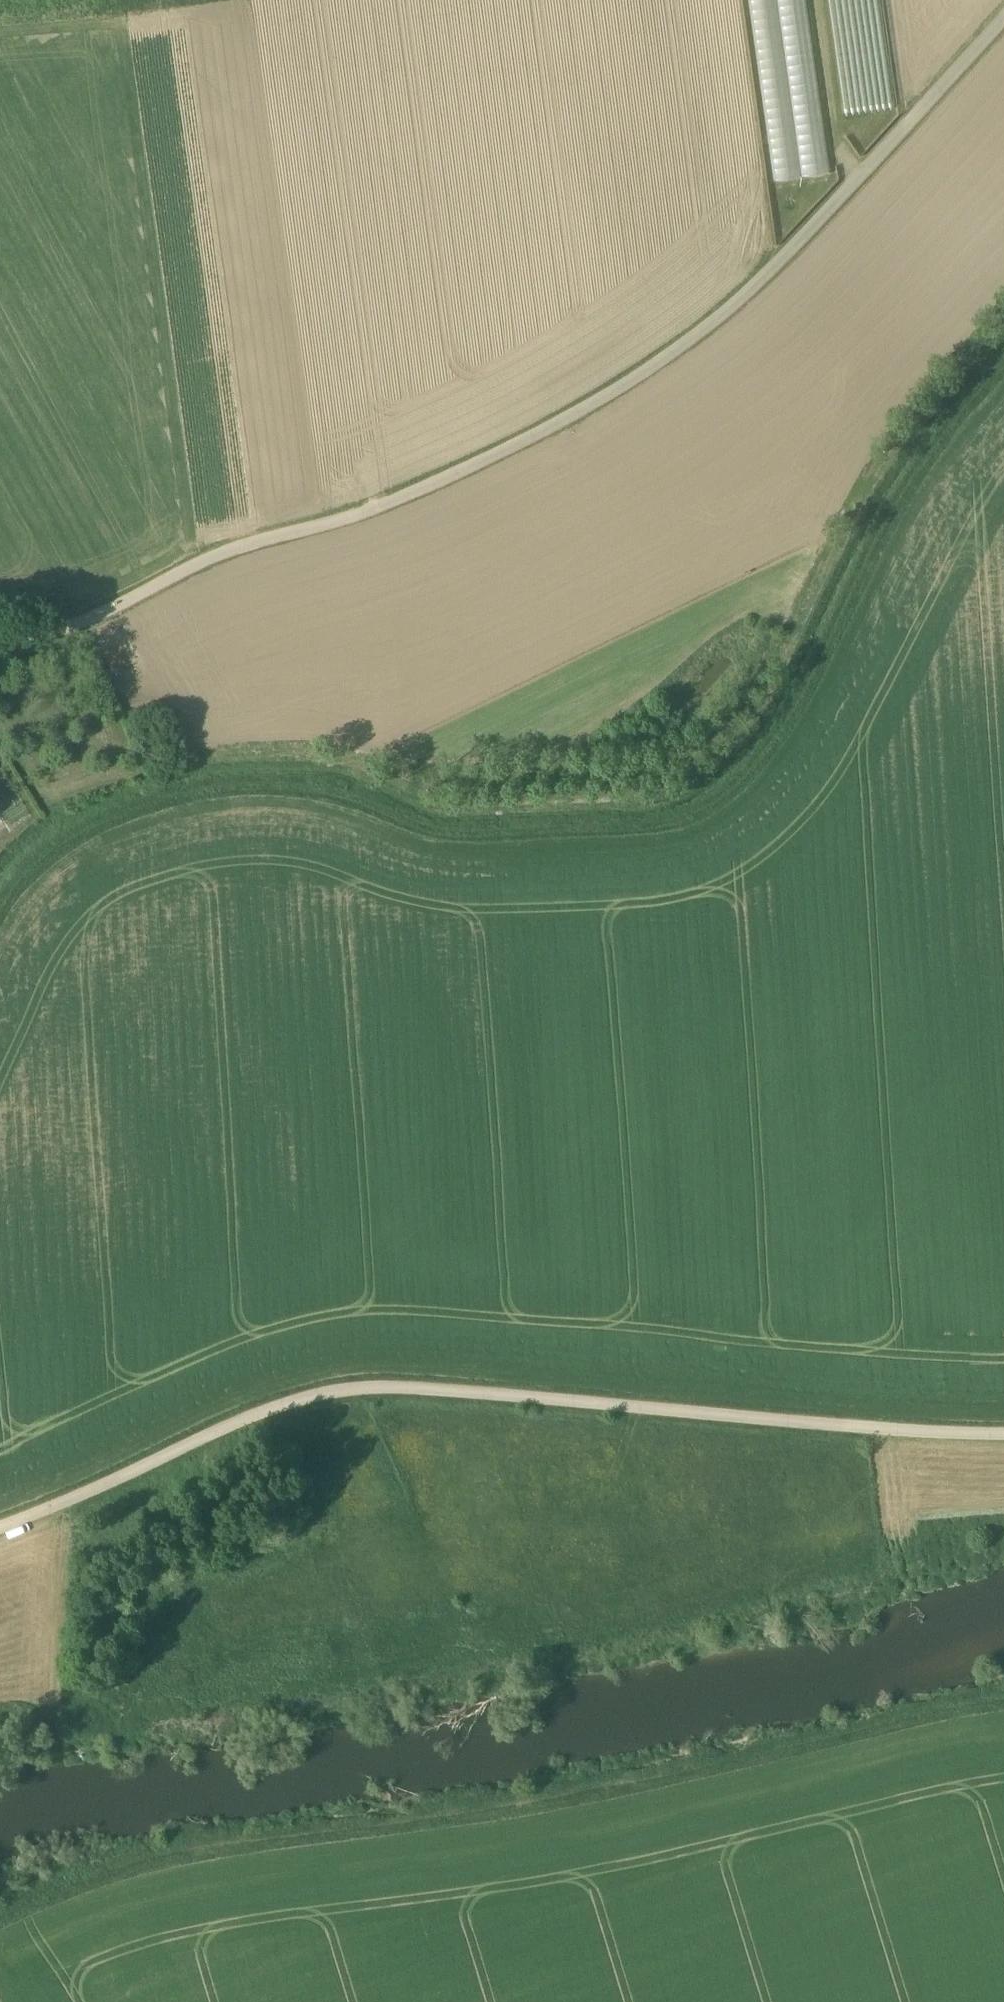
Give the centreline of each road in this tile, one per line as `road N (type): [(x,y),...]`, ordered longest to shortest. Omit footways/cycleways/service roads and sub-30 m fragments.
road 1 (track): [(0,987),(40,913),(127,850),(237,817),(339,820),(462,855),(573,864),(715,845),(812,736),(927,537),(1003,445)]
road 2 (unclassified): [(0,646),(99,615),(180,569),(420,496),(604,401),(762,284),(1003,34)]
road 3 (unclassified): [(0,1532),(223,1428),(352,1391),(459,1390),(840,1427),(1003,1428)]
road 4 (track): [(0,1933),(82,1890),(339,1838),(647,1792),(908,1724),(1003,1711)]

